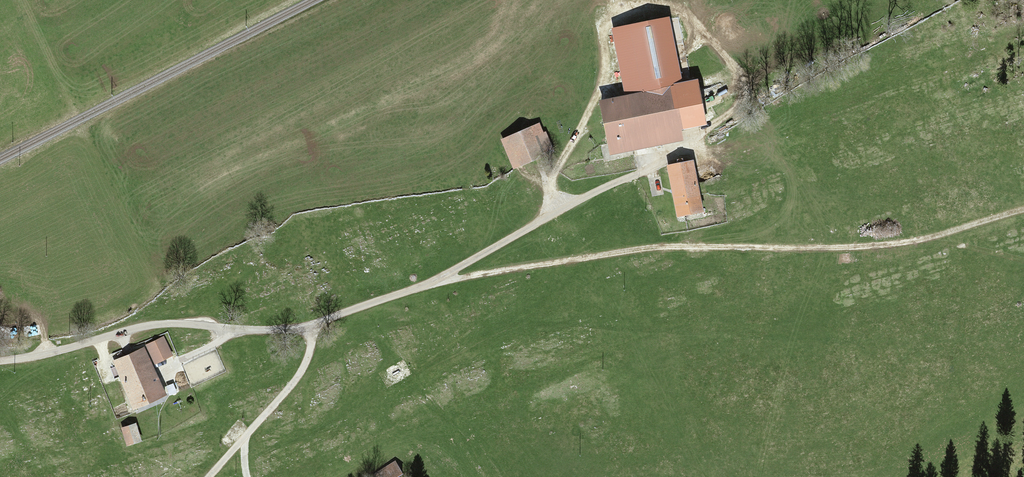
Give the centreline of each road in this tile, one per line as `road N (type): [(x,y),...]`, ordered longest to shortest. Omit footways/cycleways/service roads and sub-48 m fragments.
road 1 (track): [(441,278),(644,248),(879,246),(1023,210)]
road 2 (unclassified): [(312,325),(441,278),(694,139)]
road 3 (unclassified): [(0,361),(154,324),(312,325)]
road 4 (track): [(595,0),(683,11),(735,66),(740,103),(694,139)]
road 5 (unclassified): [(312,325),(299,375),(208,476)]

